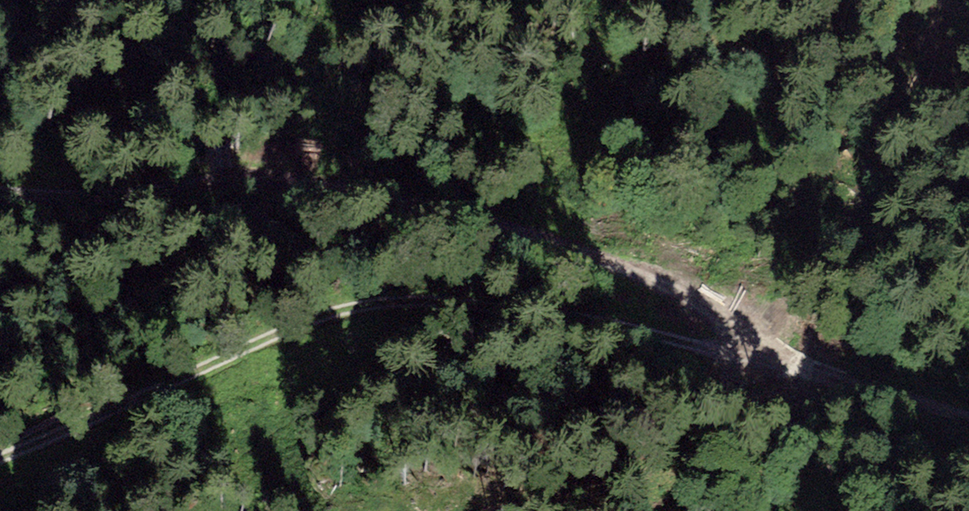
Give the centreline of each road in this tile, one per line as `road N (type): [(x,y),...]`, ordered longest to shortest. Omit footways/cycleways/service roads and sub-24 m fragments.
road 1 (track): [(0,465),(350,307),(431,295),(523,304),(759,354),(968,418)]
road 2 (track): [(759,354),(648,279),(443,205),(317,180),(0,181)]

